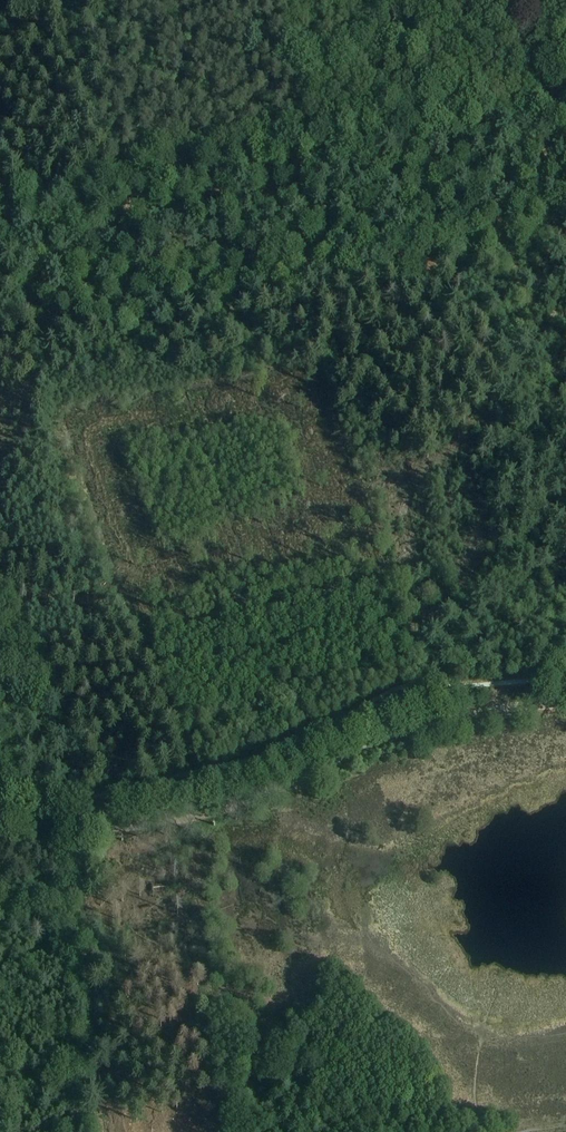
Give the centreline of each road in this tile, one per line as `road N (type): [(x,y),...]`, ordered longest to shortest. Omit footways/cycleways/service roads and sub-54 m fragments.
road 1 (unclassified): [(565,707),(493,707),(439,719),(285,786),(163,823),(72,830),(0,816)]
road 2 (track): [(0,187),(565,80)]

